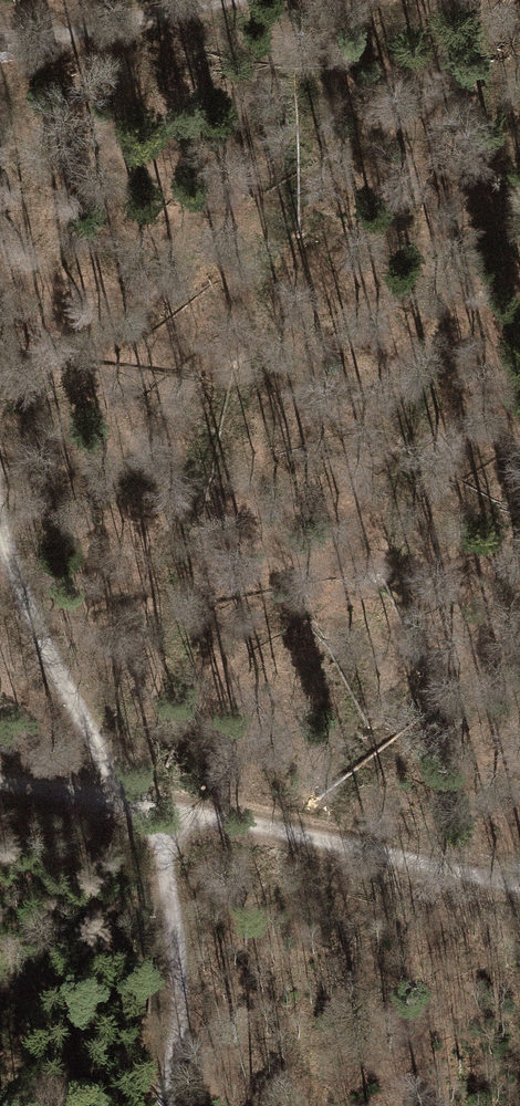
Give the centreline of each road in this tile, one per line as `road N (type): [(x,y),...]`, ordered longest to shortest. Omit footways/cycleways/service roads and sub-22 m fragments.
road 1 (track): [(519,884),(126,794),(0,783)]
road 2 (track): [(126,794),(167,897),(180,983),(178,1036),(162,1105)]
road 3 (track): [(126,794),(73,702),(0,521)]
road 4 (track): [(217,0),(0,42)]

